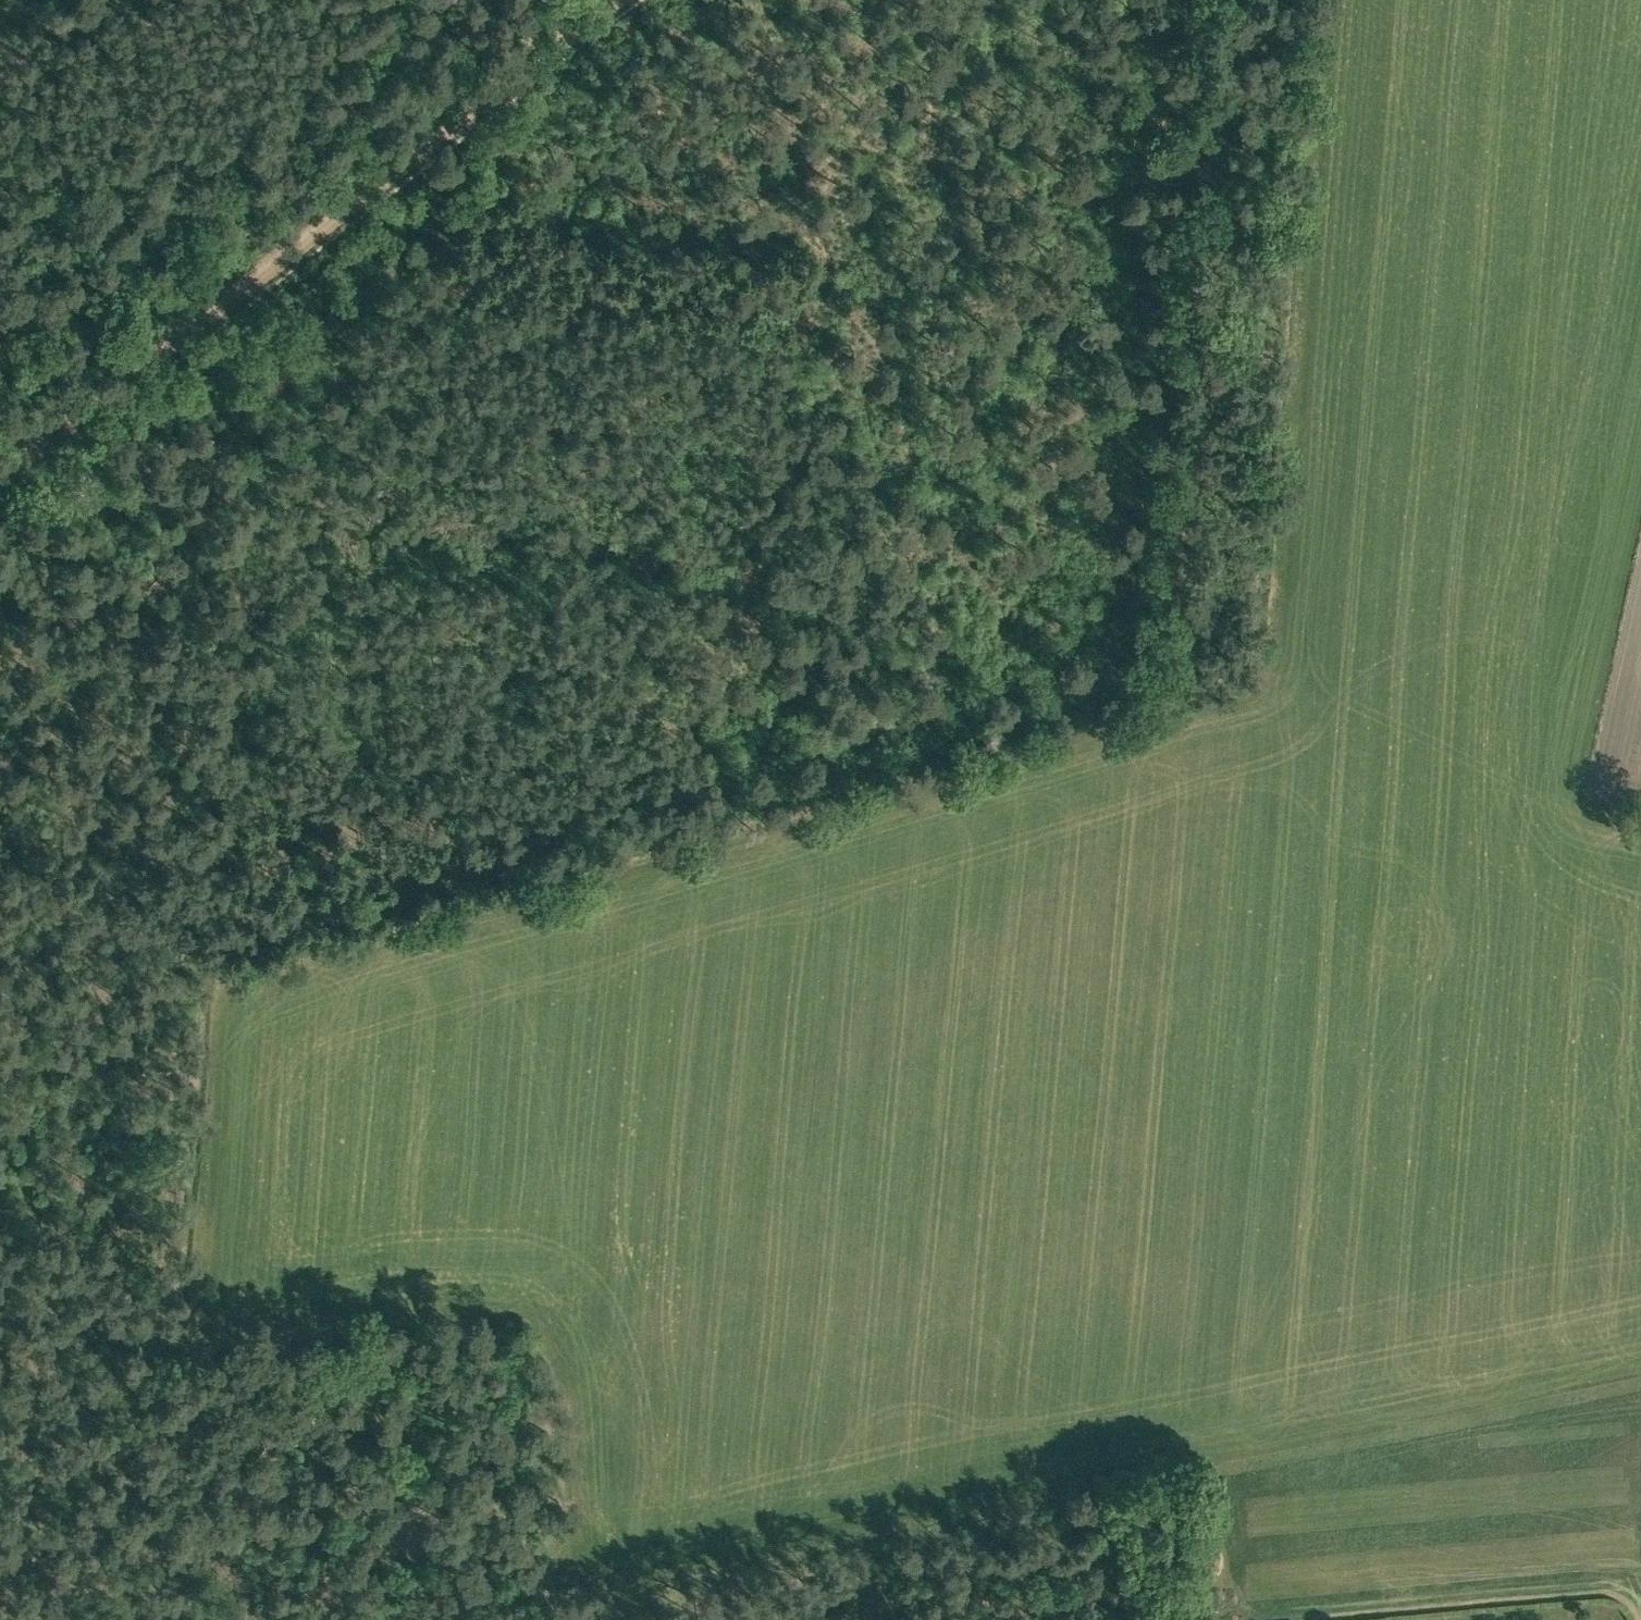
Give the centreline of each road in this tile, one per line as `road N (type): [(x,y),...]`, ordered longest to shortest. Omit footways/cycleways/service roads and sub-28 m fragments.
road 1 (track): [(0,477),(609,0)]
road 2 (track): [(1192,1478),(853,1547),(578,1619)]

